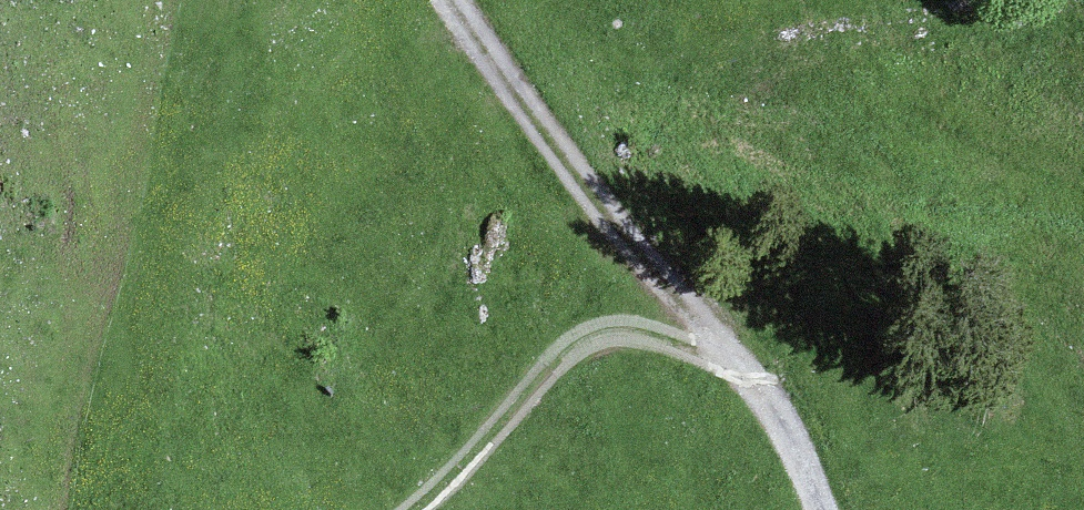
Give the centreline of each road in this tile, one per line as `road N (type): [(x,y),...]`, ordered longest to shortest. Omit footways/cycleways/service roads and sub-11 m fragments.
road 1 (track): [(436,0),(491,81),(725,356)]
road 2 (track): [(413,509),(577,347),(644,333),(725,356)]
road 3 (track): [(725,356),(789,451),(815,509)]

